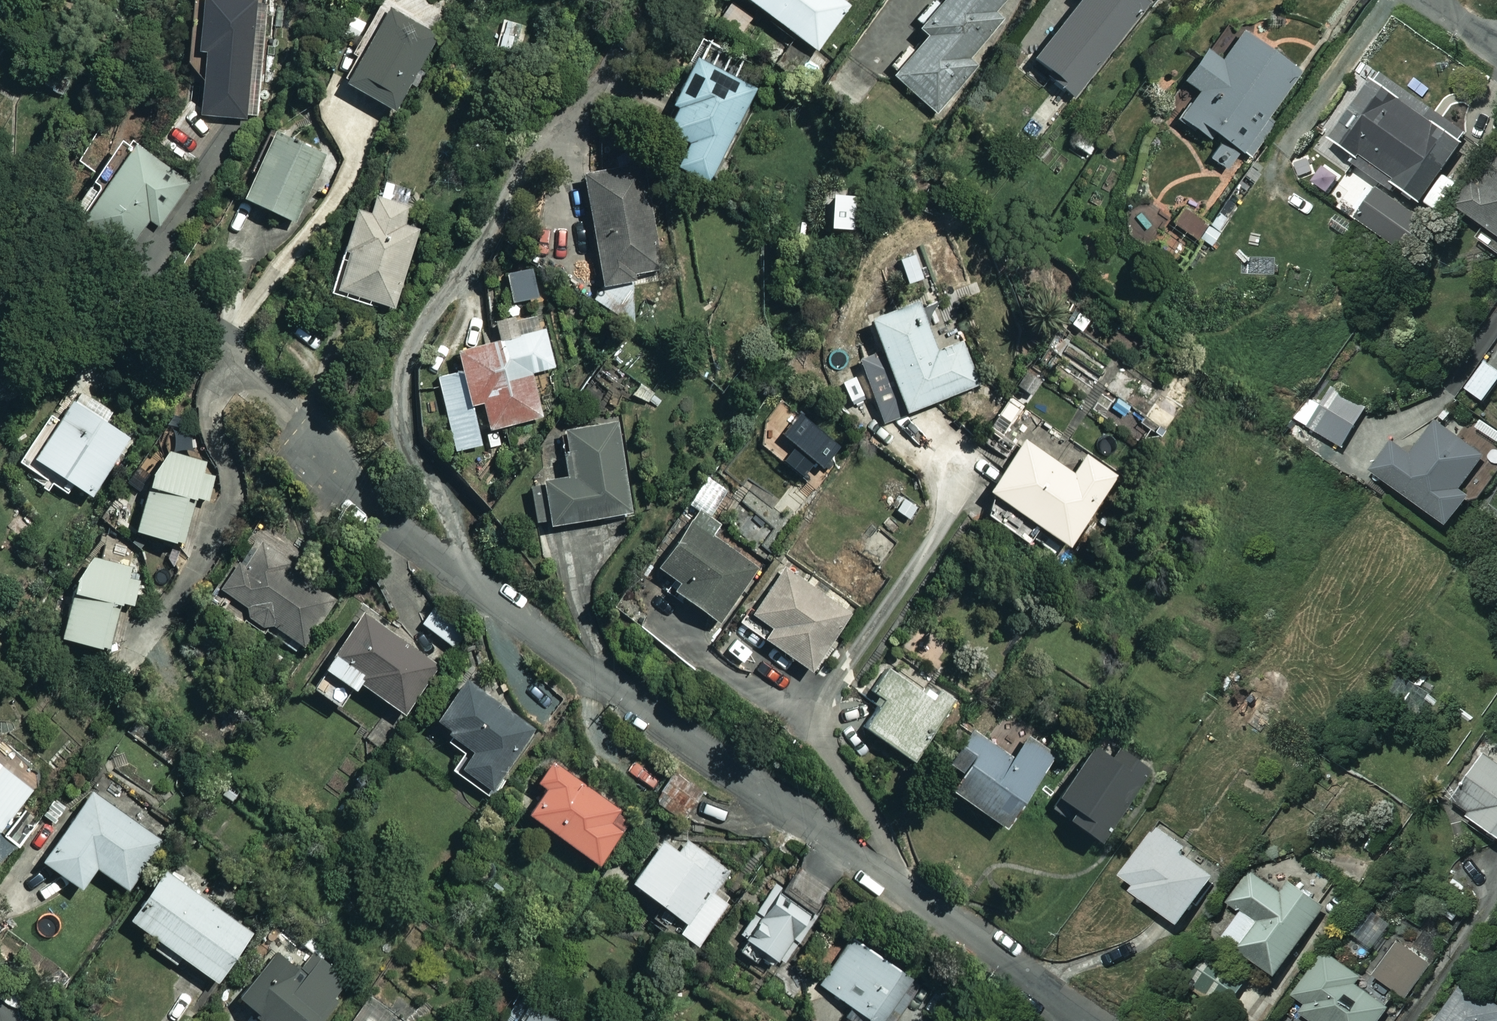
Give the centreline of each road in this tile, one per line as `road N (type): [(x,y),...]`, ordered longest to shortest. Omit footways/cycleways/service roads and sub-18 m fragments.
road 1 (residential): [(1096,1020),(518,618),(393,525),(315,451)]

